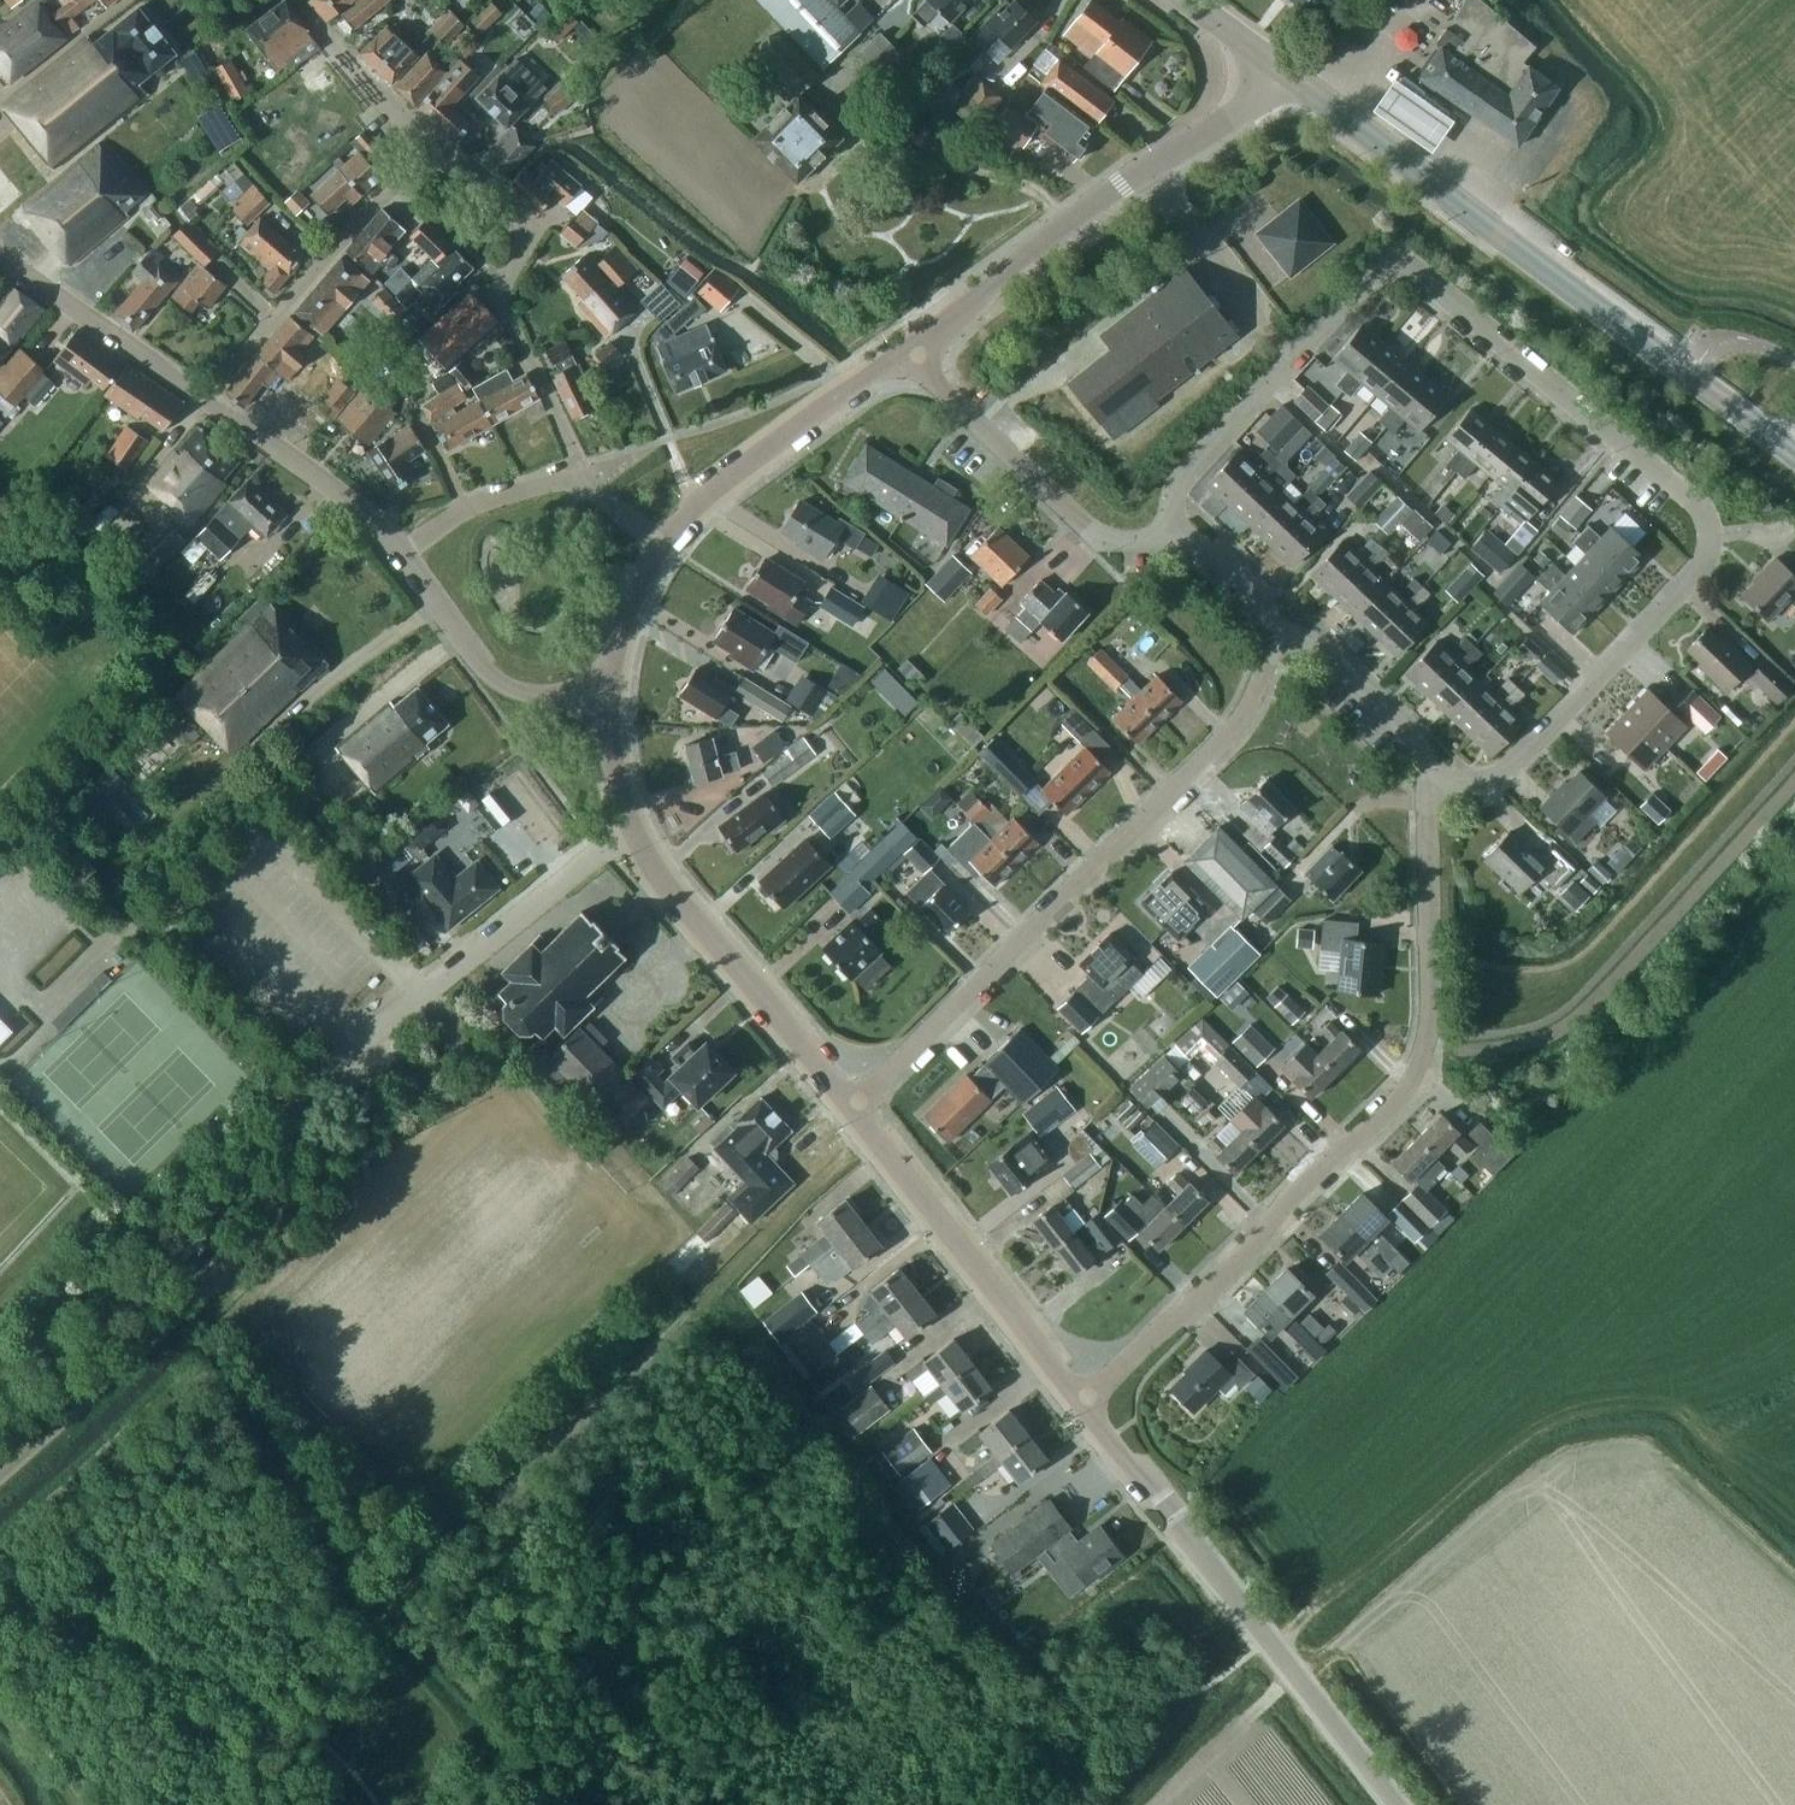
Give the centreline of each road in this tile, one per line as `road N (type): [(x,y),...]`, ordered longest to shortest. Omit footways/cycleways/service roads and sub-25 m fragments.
road 1 (residential): [(1187,532),(1179,482),(1193,463),(1364,276),(1383,267),(1427,276),(1695,500),(1706,517),(1701,566),(1517,765),(1502,777),(1430,781)]
road 2 (residential): [(1085,1409),(1403,1091),(1427,1036),(1430,781)]
road 3 (residential): [(852,1111),(1239,721),(1288,621)]
road 4 (track): [(408,1599),(872,1136)]
road 5 (primary): [(1794,453),(1286,76)]
road 6 (track): [(338,1062),(295,1095),(287,1122),(289,1204),(270,1242),(0,1488)]
road 7 (tertiary): [(1395,1804),(1085,1409)]
road 8 (tertiary): [(852,1111),(638,844),(609,755),(607,698)]
road 9 (tertiary): [(911,351),(1122,183),(1286,76)]
road 10 (residential): [(585,477),(506,310),(505,273),(524,233),(427,141)]
road 11 (tertiary): [(1085,1409),(852,1111)]
road 12 (residential): [(911,351),(1084,526),(1119,541),(1187,532)]
road 13 (residential): [(427,141),(203,393)]
road 14 (tertiary): [(659,537),(696,499),(911,351)]
road 15 (residential): [(403,551),(488,673),(516,690),(607,698)]
road 16 (residential): [(203,393),(376,517),(403,551)]
road 17 (residential): [(0,250),(203,393)]
road 18 (residential): [(1430,781),(1415,738),(1288,621)]
road 19 (residential): [(403,551),(490,504),(585,477)]
road 20 (residential): [(427,141),(337,53),(299,0)]
road 21 (tertiary): [(607,698),(620,636),(659,537)]
road 22 (residential): [(0,96),(131,0)]
road 23 (residential): [(1288,621),(1187,532)]
road 24 (primary): [(1286,76),(1185,0)]

